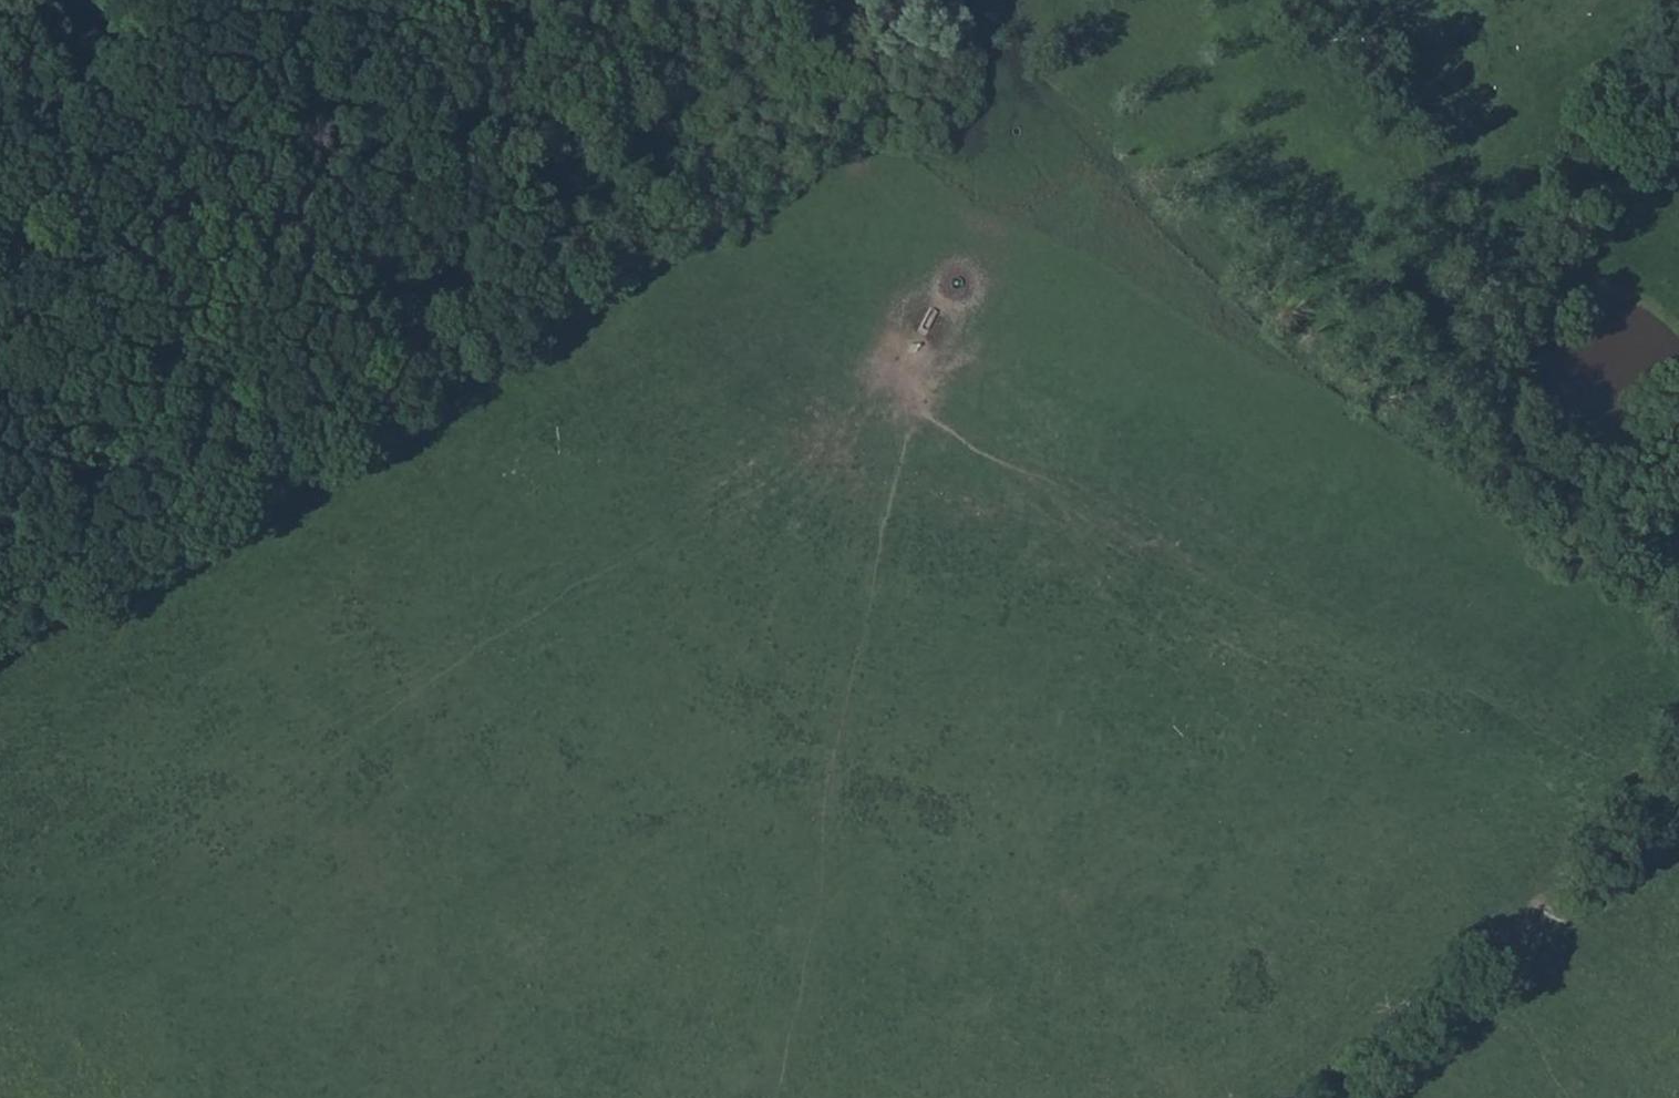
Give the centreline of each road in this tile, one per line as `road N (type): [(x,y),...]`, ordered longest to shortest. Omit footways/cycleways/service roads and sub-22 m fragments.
road 1 (track): [(88,0),(315,268),(408,396),(0,618)]

